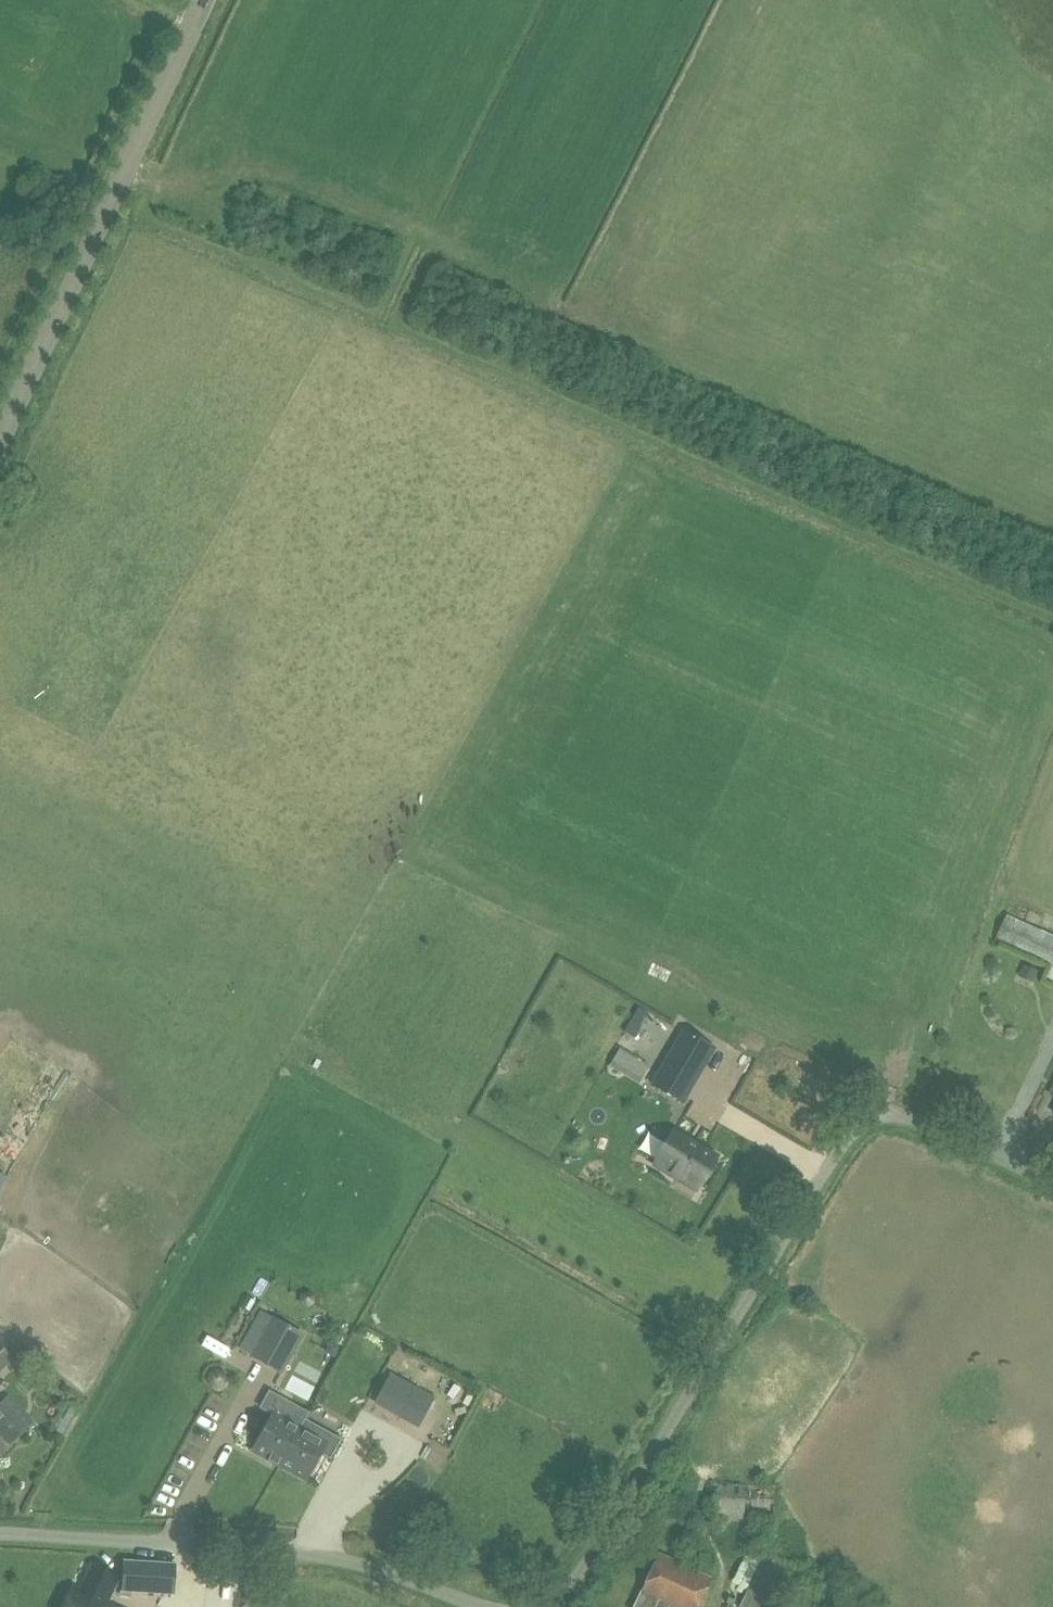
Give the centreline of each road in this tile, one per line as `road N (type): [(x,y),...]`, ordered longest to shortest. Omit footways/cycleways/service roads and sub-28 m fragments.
road 1 (unclassified): [(530,1606),(548,1596),(618,1493),(861,1118),(884,1112),(900,1118),(1052,1187)]
road 2 (tertiary): [(0,431),(202,0)]
road 3 (unclassified): [(0,1535),(305,1554),(405,1580),(466,1606)]

